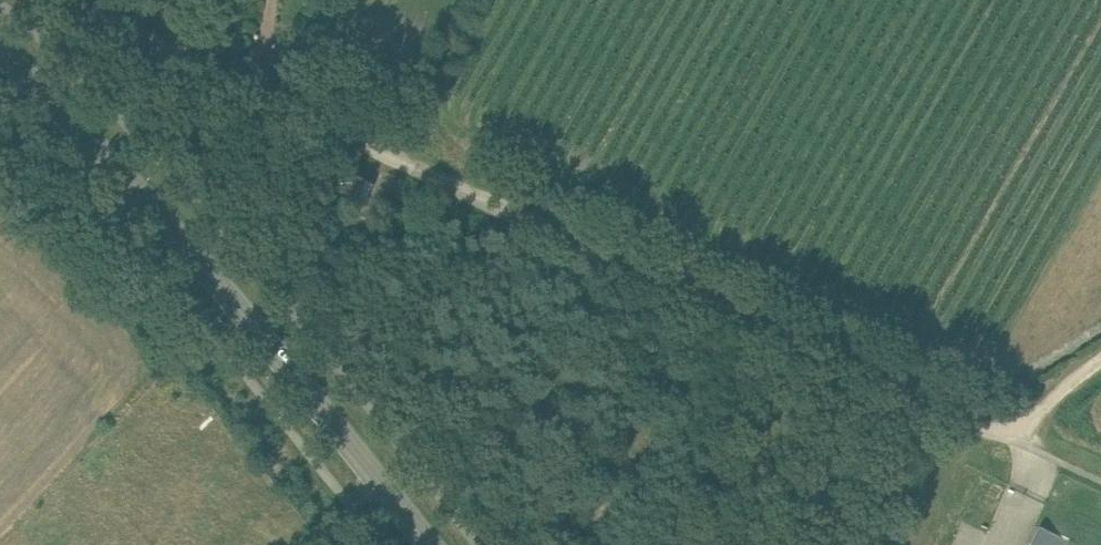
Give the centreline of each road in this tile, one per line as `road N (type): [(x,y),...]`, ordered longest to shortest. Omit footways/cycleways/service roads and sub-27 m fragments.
road 1 (tertiary): [(427,544),(172,229),(0,50)]

